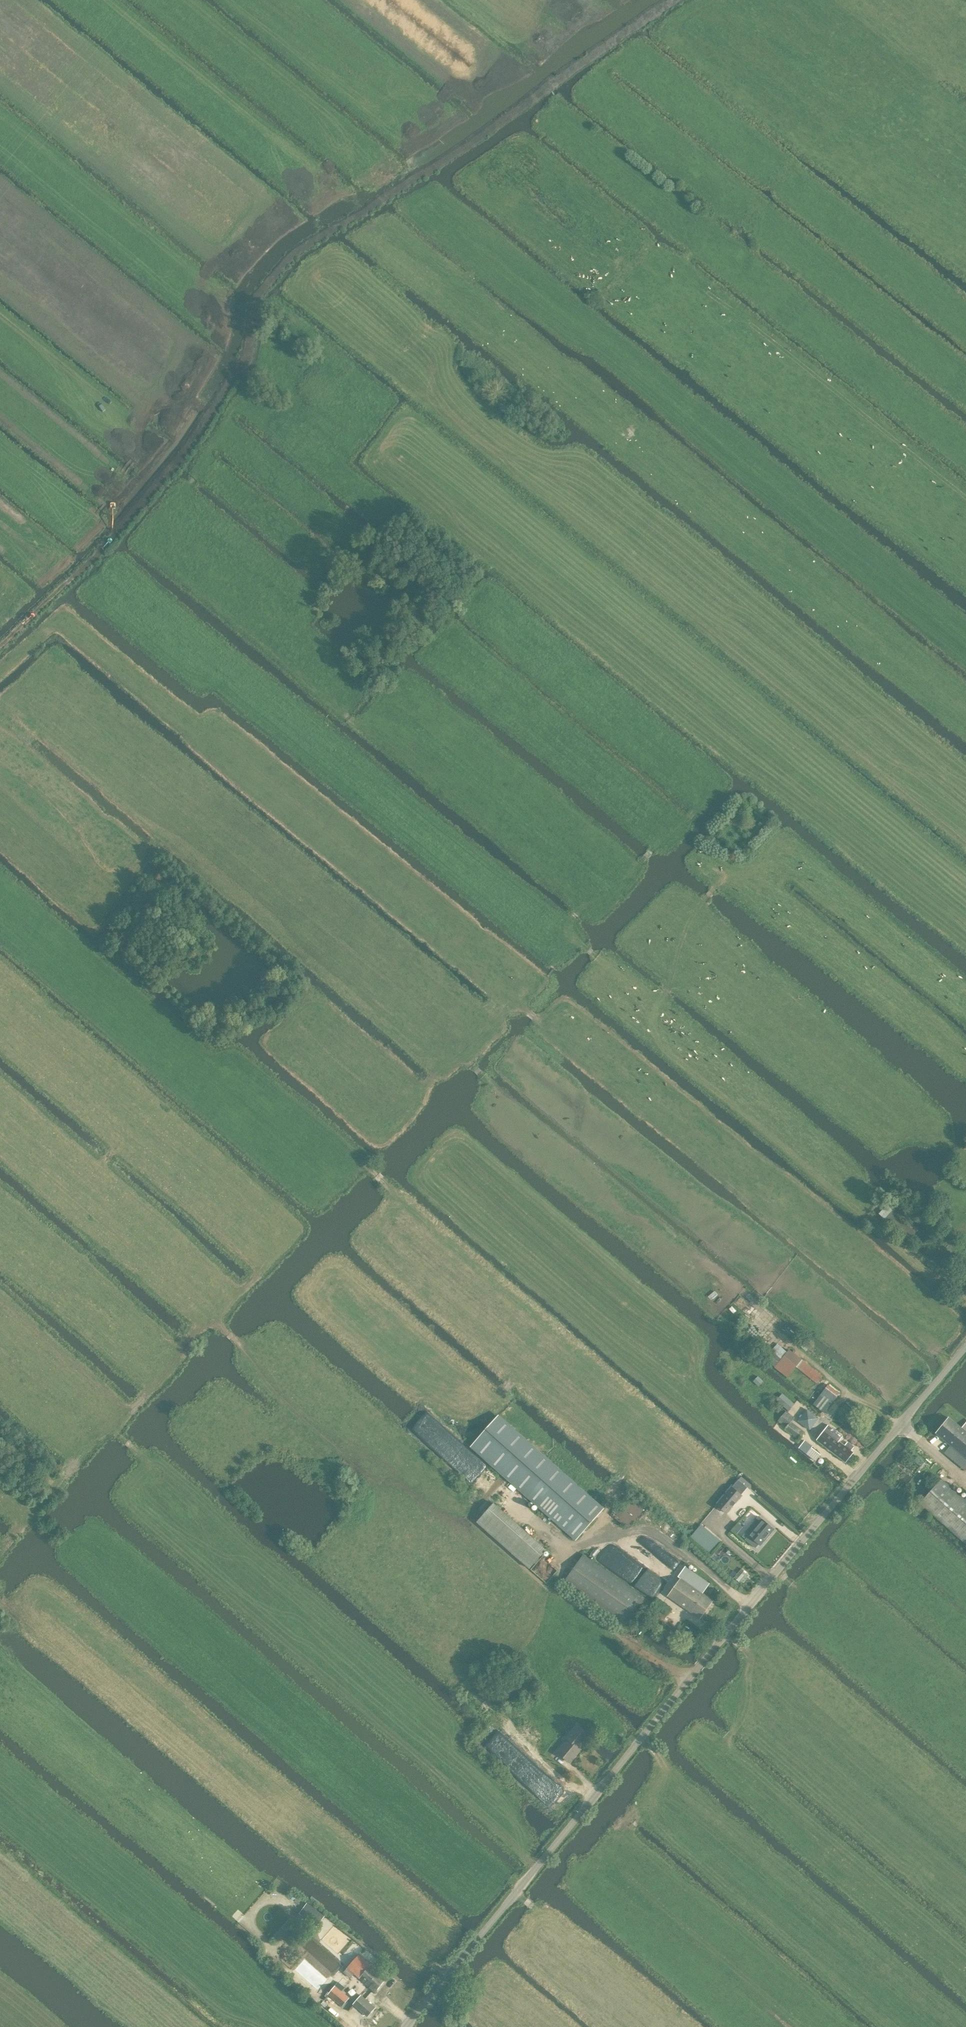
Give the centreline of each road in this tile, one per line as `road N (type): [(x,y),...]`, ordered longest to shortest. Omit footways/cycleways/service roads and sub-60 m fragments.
road 1 (unclassified): [(965,1347),(405,2026)]
road 2 (track): [(793,1800),(726,1740),(755,1661),(725,1635)]

